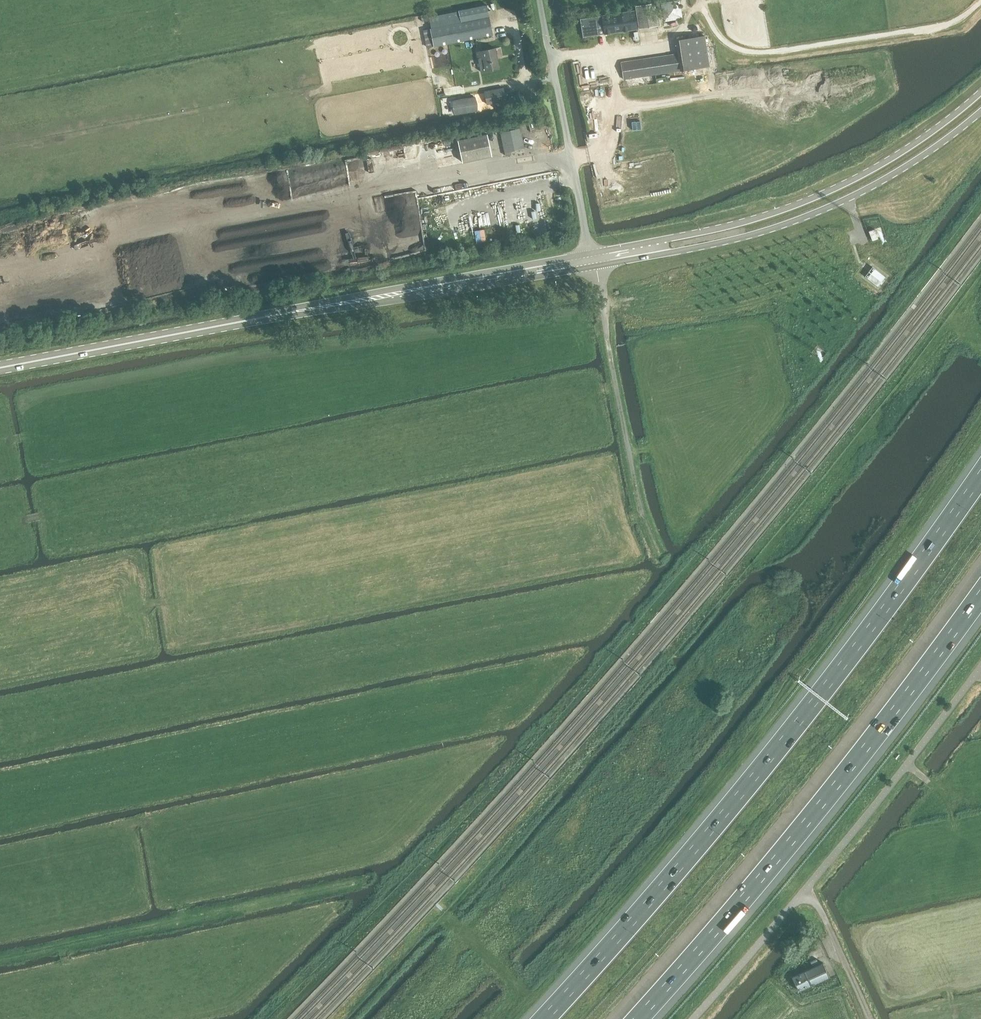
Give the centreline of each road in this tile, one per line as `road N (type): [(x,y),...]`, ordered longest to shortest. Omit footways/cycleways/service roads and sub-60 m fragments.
road 1 (motorway): [(980,474),(701,843),(541,1018)]
road 2 (secondary): [(0,369),(596,258)]
road 3 (motorway): [(634,1018),(759,881),(980,594)]
road 4 (unclassified): [(693,1018),(909,767),(980,666)]
road 5 (secondary): [(980,92),(897,155),(798,203),(670,246)]
road 6 (secondary): [(670,246),(709,247),(771,231),(921,157),(980,112)]
road 7 (track): [(660,556),(638,490),(603,294)]
road 8 (unclassified): [(596,258),(541,0)]
road 9 (track): [(868,1018),(809,888)]

